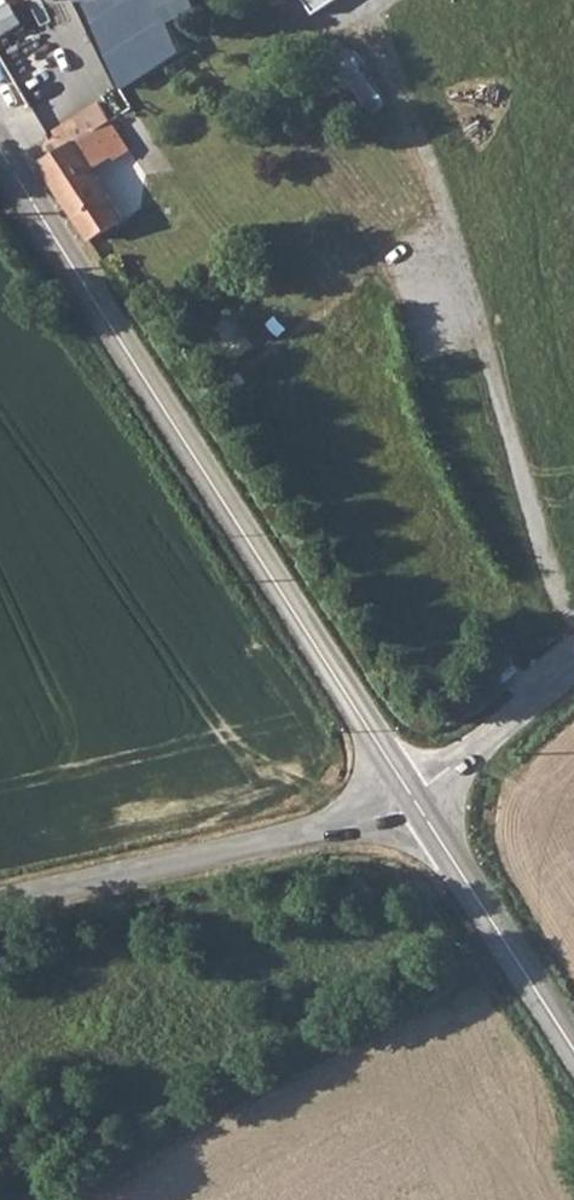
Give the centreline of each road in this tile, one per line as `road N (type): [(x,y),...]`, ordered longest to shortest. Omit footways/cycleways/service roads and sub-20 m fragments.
road 1 (tertiary): [(412,801),(0,153)]
road 2 (unclassified): [(412,801),(337,829),(0,902)]
road 3 (tertiary): [(573,1054),(412,801)]
road 4 (unclassified): [(573,671),(412,801)]

